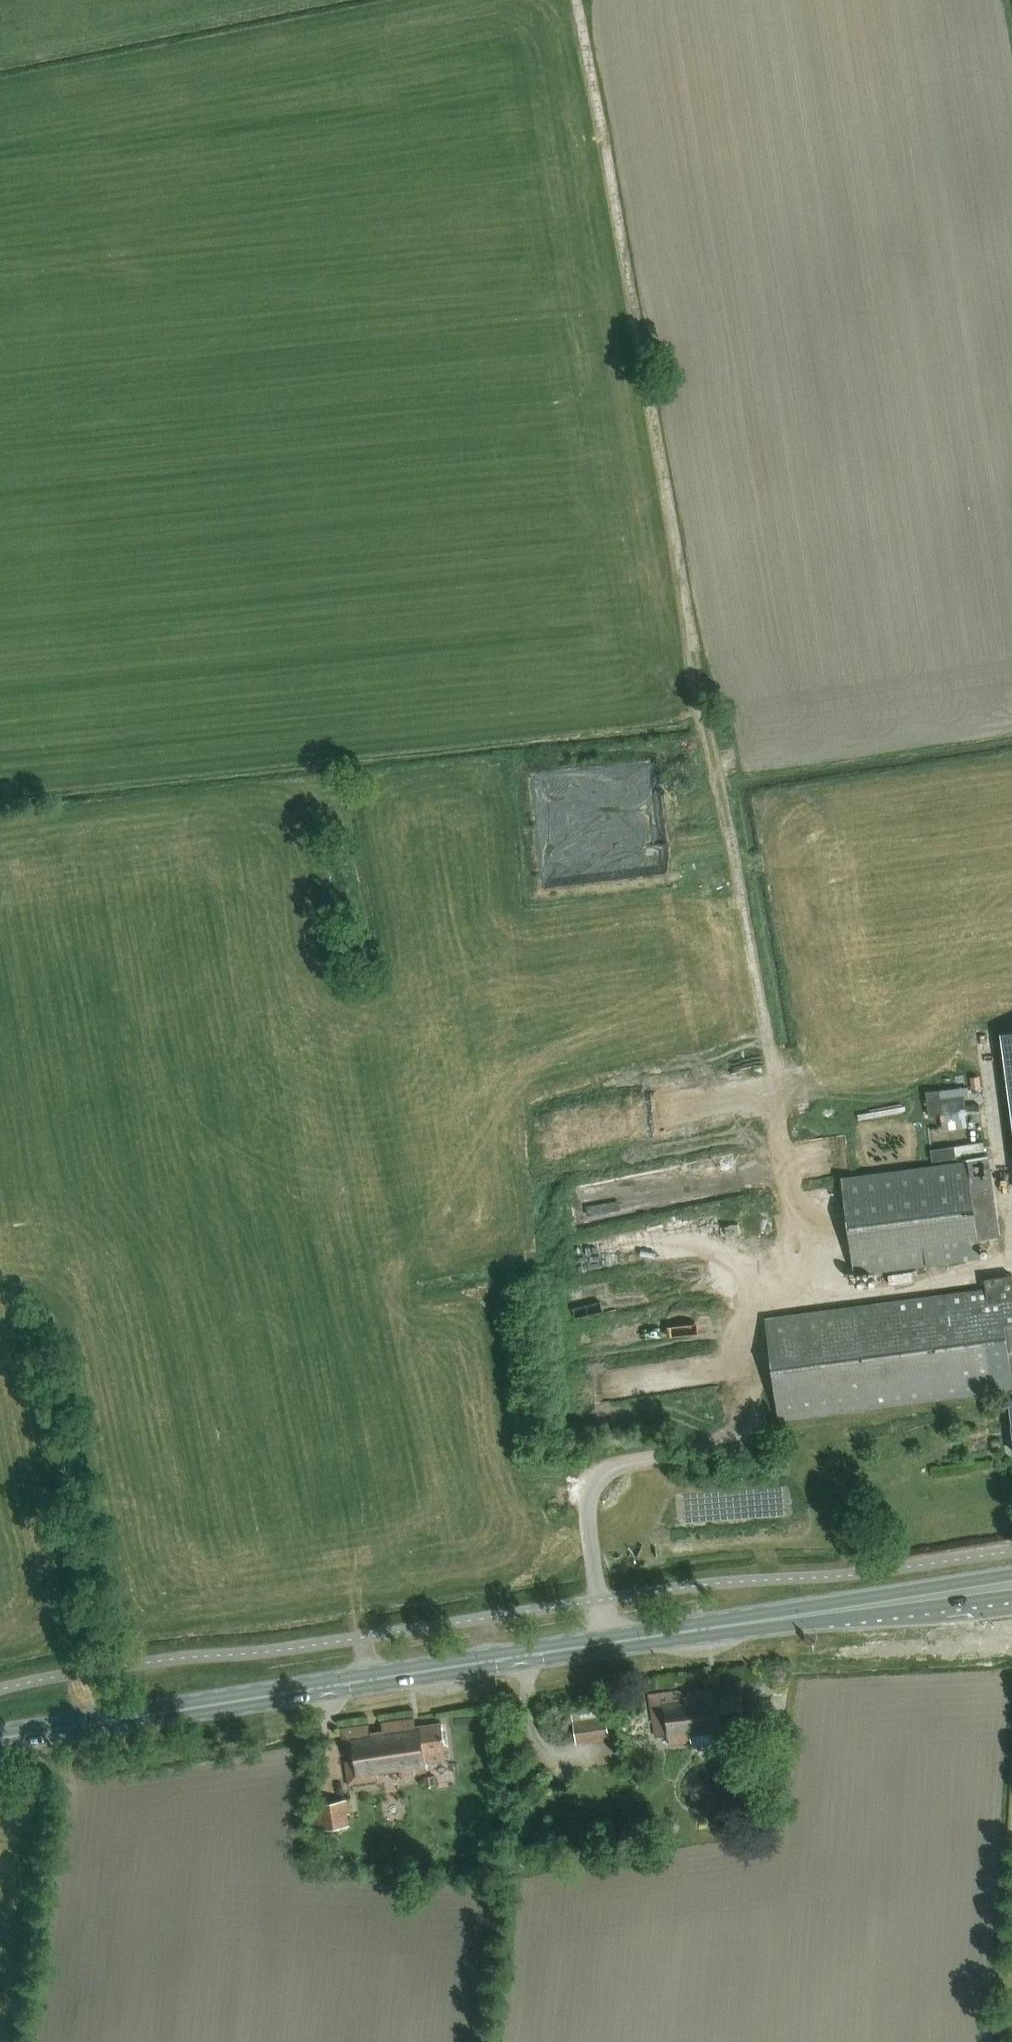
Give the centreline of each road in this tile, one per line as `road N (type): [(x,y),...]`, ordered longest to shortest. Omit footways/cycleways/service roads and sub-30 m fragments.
road 1 (track): [(574,0),(810,1289)]
road 2 (primary): [(0,1738),(835,1611)]
road 3 (primary): [(1011,1575),(835,1611)]
road 4 (primary): [(835,1611),(1011,1597)]

